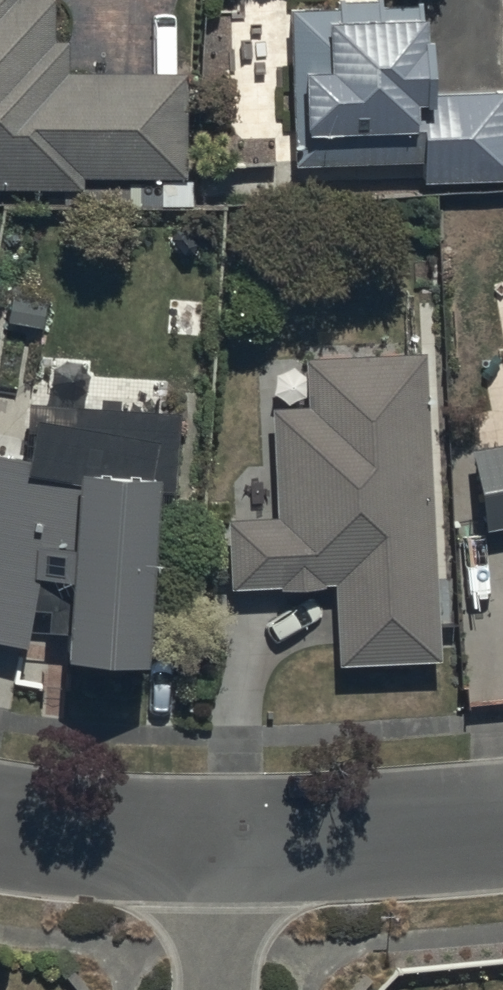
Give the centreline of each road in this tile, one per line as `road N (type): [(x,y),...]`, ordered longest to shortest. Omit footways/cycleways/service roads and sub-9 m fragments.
road 1 (residential): [(502,828),(222,842)]
road 2 (residential): [(222,842),(0,819)]
road 3 (residential): [(222,842),(220,989)]

